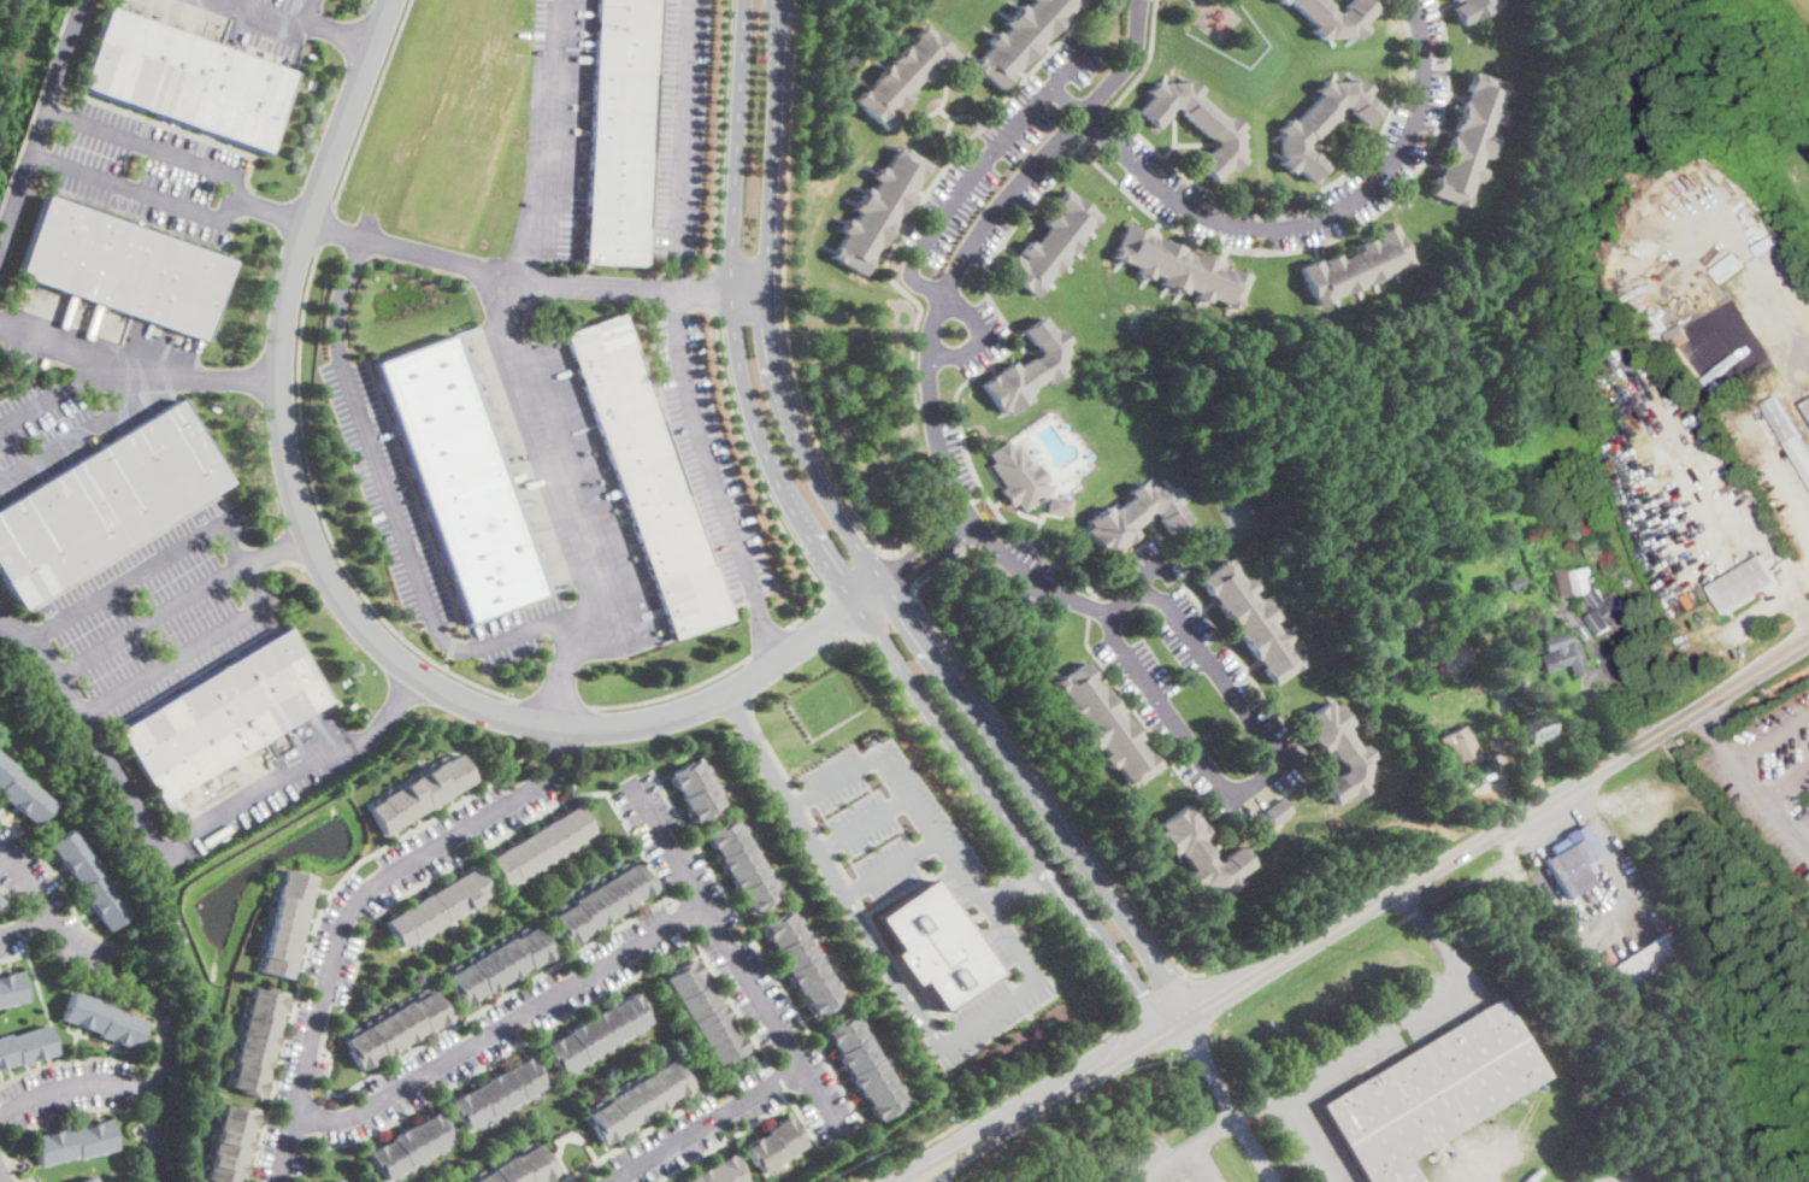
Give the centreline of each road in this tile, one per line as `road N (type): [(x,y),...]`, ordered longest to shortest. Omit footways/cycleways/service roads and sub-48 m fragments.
road 1 (residential): [(858,610),(699,708),(658,722),(561,730),(481,710),(414,677),(363,628),(311,540),(293,483),(278,378),(297,246),(392,0)]
road 2 (secondary): [(920,1181),(1808,640)]
road 3 (residential): [(1109,613),(1044,587),(967,522),(941,454),(931,353),(937,313),(990,216),(1133,60),(1143,0)]
road 4 (residential): [(561,730),(543,783),(371,882),(347,915),(277,1181)]
road 5 (residential): [(1080,112),(1126,160),(1204,217),(1267,230),(1308,223),(1374,184),(1415,118),(1425,77),(1411,0)]
road 6 (residential): [(1118,606),(1109,613),(1112,630),(1209,771),(1231,788),(1255,786),(1269,769),(1272,747),(1165,602),(1133,594),(1118,606)]
road 7 (residential): [(1159,998),(1161,977),(1118,907),(885,588)]
road 8 (residential): [(294,1116),(349,1117),(705,905)]
road 9 (residential): [(744,0),(731,292),(760,443)]
road 10 (residential): [(631,783),(839,1136)]
road 11 (residential): [(858,610),(1023,837)]
road 12 (residential): [(157,1181),(169,1022),(154,994),(126,972)]
road 13 (residential): [(609,1181),(800,1068)]
road 14 (residential): [(766,292),(777,71)]
road 15 (residential): [(1023,837),(1138,998),(1159,998)]
road 16 (residential): [(760,443),(858,610)]
road 17 (residential): [(885,588),(812,474),(794,428)]
road 18 (residential): [(1180,1024),(1275,1181)]
road 19 (residential): [(126,972),(77,946),(0,852)]
road 20 (residential): [(0,1115),(69,1084),(161,1092)]
road 21 (residential): [(794,428),(766,292)]

